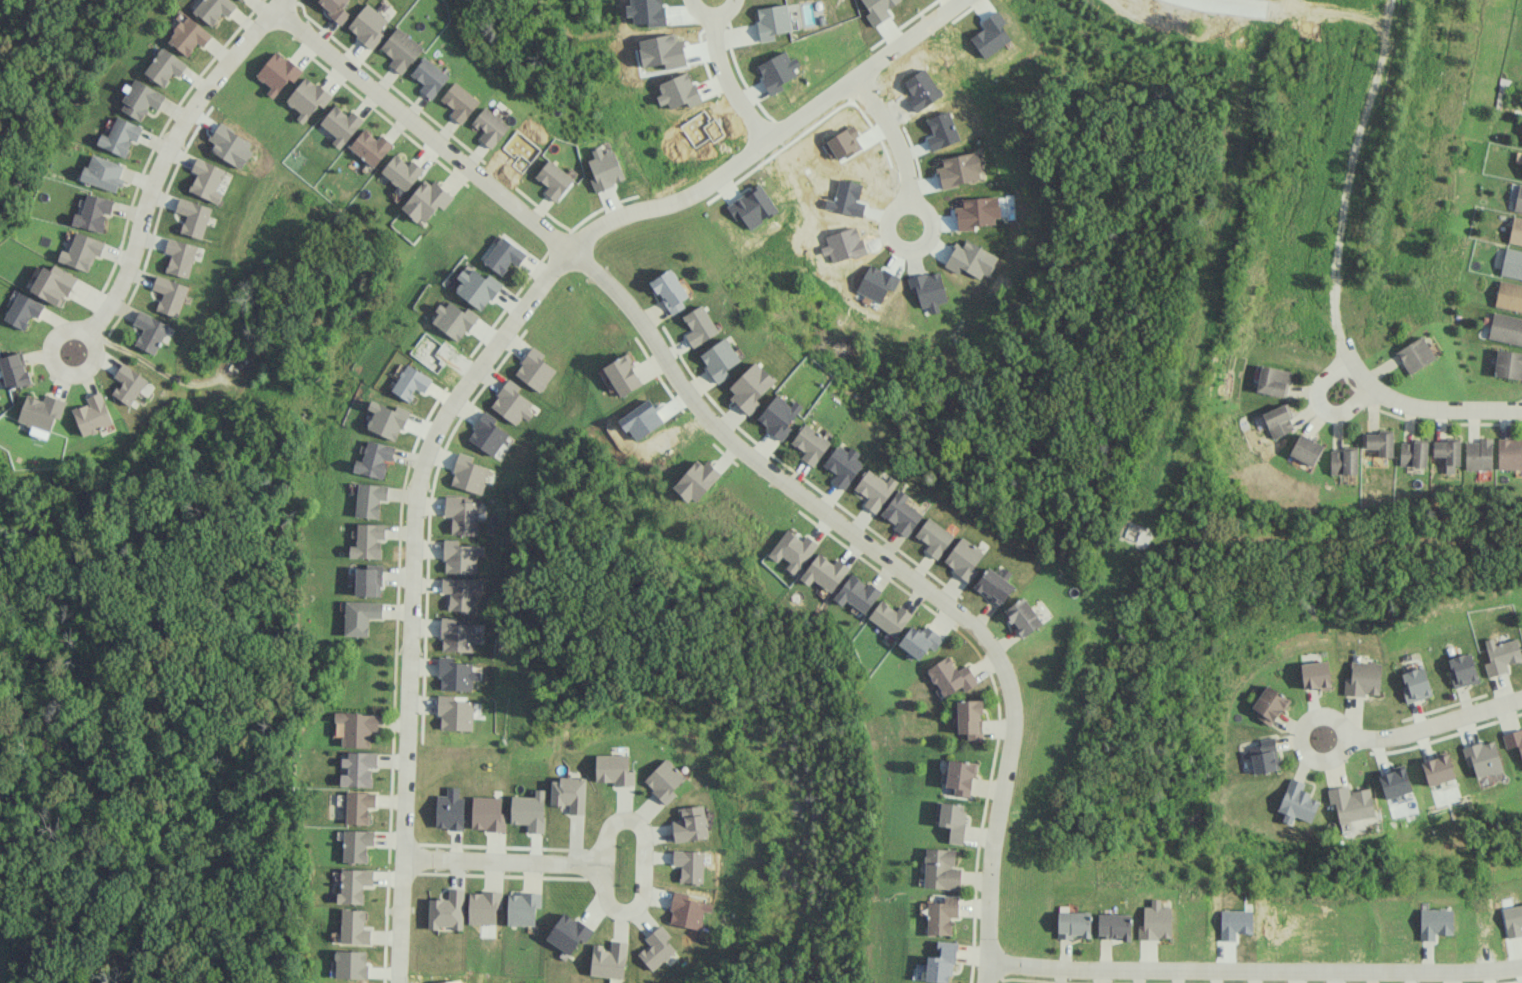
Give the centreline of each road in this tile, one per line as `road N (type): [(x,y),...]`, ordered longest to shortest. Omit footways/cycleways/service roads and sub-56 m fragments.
road 1 (residential): [(985,982),(991,865),(1012,732),(1007,681),(986,639),(741,451),(685,392),(622,298),(276,8)]
road 2 (residential): [(403,856),(417,481),(452,400),(568,251),(600,224),(730,181),(962,0)]
road 3 (residential): [(987,967),(1445,971),(1521,965)]
road 4 (residential): [(1208,0),(1351,13),(1385,31),(1339,258),(1339,325),(1352,366)]
road 5 (residential): [(403,856),(600,865),(607,900),(624,913),(643,901),(638,825),(613,824),(600,865)]
road 6 (residential): [(88,335),(131,261),(161,160),(283,0)]
road 7 (residential): [(1521,696),(1405,733),(1347,737)]
road 8 (residential): [(770,152),(721,68),(712,0)]
road 9 (residential): [(1374,387),(1352,366),(1319,382),(1315,397),(1331,413),(1374,387)]
road 10 (residential): [(862,85),(905,161),(910,228)]
road 11 (residential): [(1521,409),(1404,403),(1374,387)]
road 12 (residential): [(1300,746),(1309,757),(1335,758),(1345,748),(1342,722),(1317,713),(1305,720),(1300,746)]
road 13 (residential): [(85,332),(66,329),(52,341),(51,360),(65,374),(83,372),(95,358),(85,332)]
road 14 (residential): [(399,982),(403,856)]

